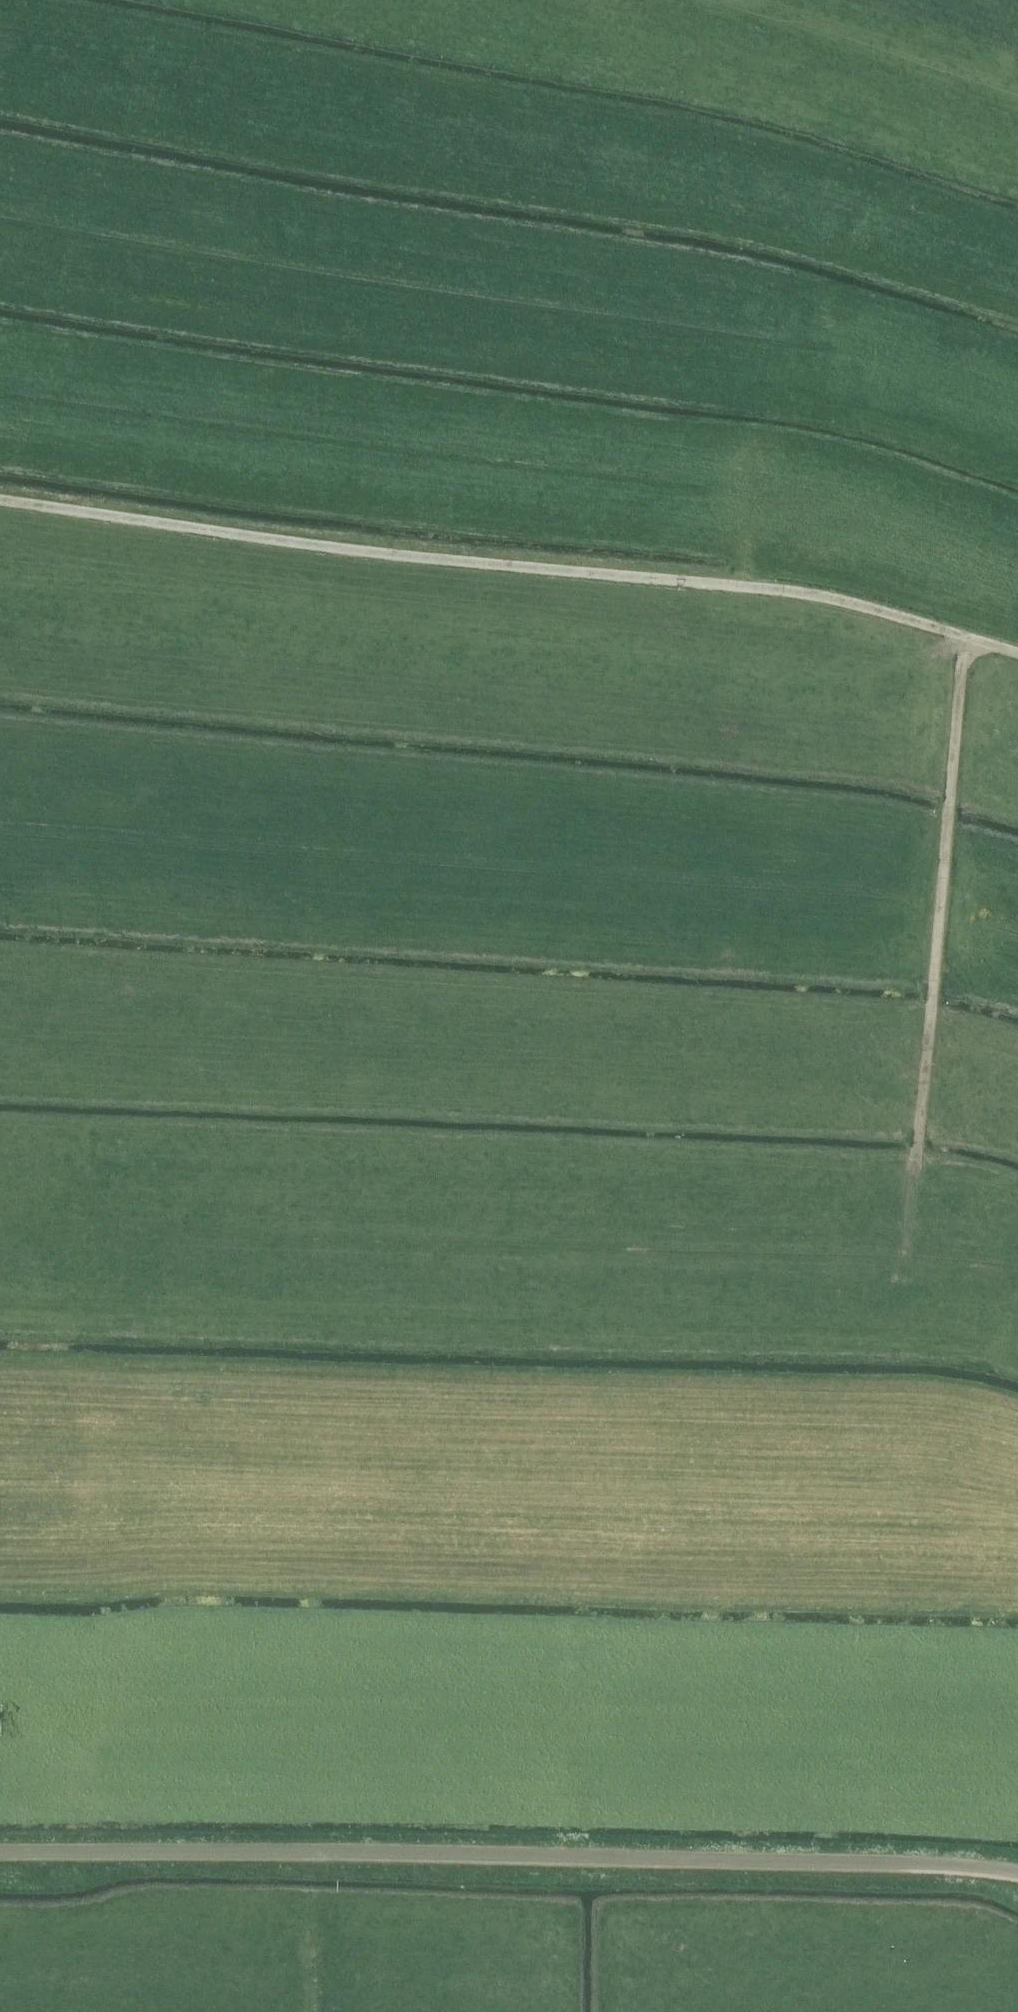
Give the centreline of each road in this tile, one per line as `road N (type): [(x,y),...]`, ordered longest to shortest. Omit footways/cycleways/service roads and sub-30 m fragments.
road 1 (unclassified): [(0,1865),(855,1861),(1017,1887)]

